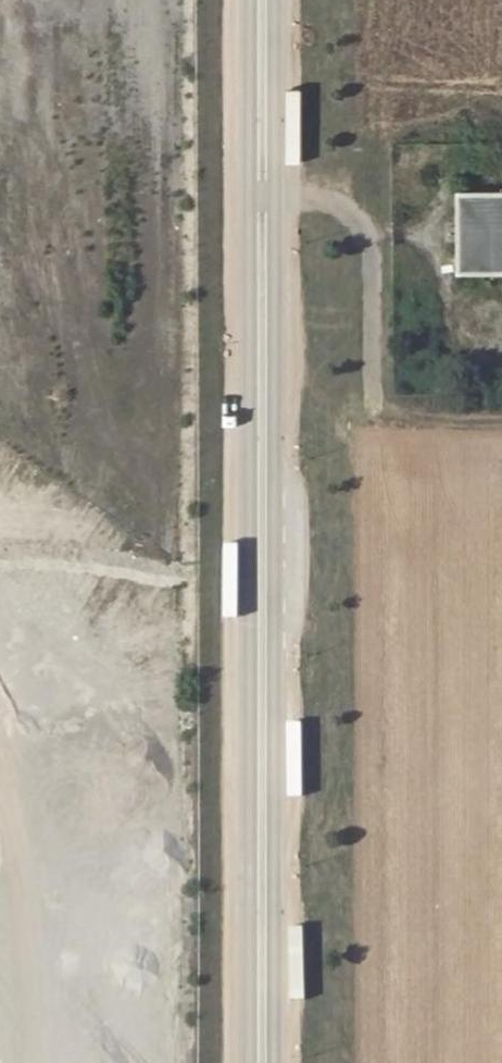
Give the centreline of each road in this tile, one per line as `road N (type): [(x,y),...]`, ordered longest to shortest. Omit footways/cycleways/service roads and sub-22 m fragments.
road 1 (unclassified): [(248,0),(247,1062)]
road 2 (unclassified): [(273,1062),(273,0)]

